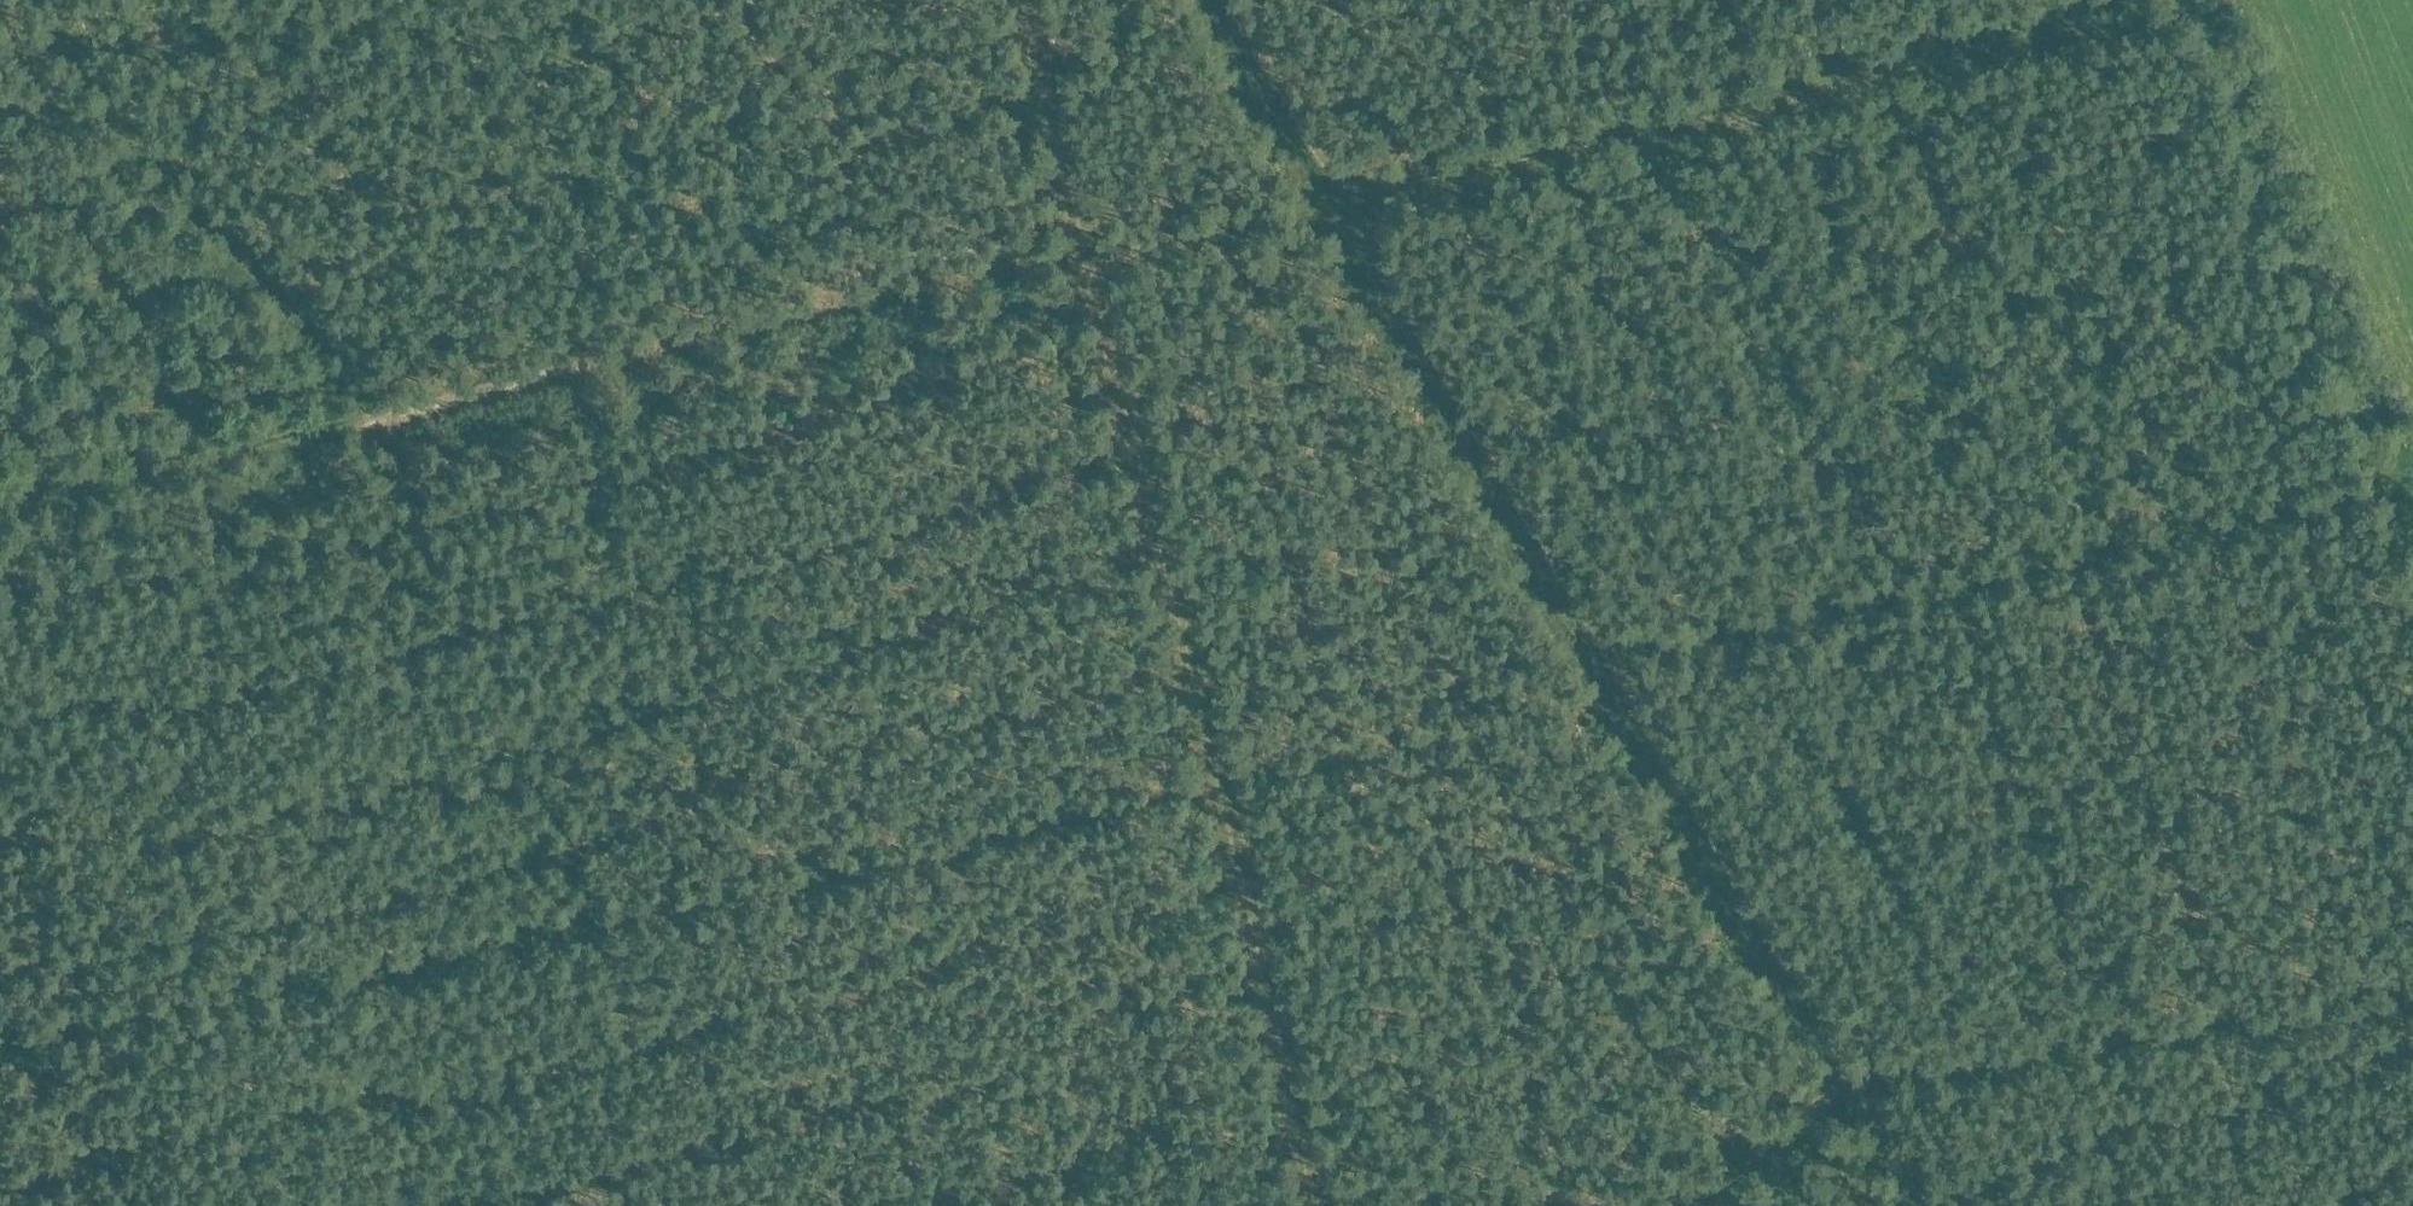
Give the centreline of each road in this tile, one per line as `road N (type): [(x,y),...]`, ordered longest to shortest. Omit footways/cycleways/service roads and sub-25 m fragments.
road 1 (track): [(0,509),(1329,185)]
road 2 (track): [(0,1051),(876,865),(1215,783)]
road 3 (track): [(1313,1205),(1029,0)]
road 4 (track): [(2412,478),(1914,588),(1611,666)]
road 5 (track): [(1234,0),(1329,185),(1611,666)]
road 6 (track): [(1611,666),(1911,1205)]
road 7 (track): [(1849,1095),(1677,1205)]

